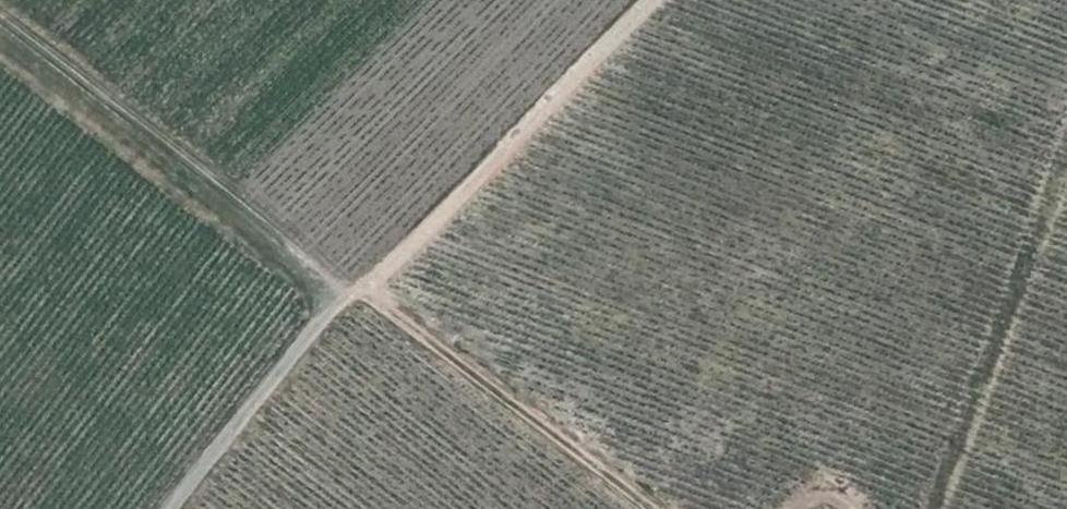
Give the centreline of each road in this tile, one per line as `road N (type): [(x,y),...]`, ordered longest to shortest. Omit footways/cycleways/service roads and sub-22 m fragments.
road 1 (track): [(346,294),(0,19)]
road 2 (track): [(651,0),(398,254),(346,294)]
road 3 (track): [(934,508),(1066,151)]
road 4 (track): [(363,286),(653,508)]
road 5 (track): [(346,294),(167,508)]

